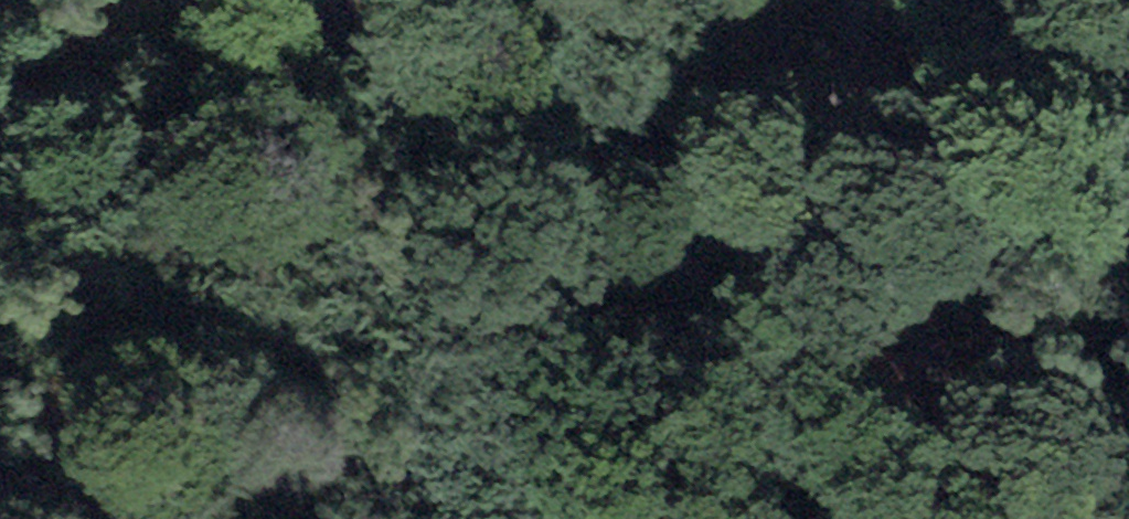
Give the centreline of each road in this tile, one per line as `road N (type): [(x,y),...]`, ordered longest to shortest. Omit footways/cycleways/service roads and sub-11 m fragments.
road 1 (unclassified): [(646,518),(604,474),(548,386),(391,74),(346,21),(316,0)]
road 2 (unclassified): [(867,0),(850,82),(858,171),(904,287),(988,451),(1006,518)]
road 3 (unclassified): [(1128,139),(1035,74),(983,26),(967,0)]

